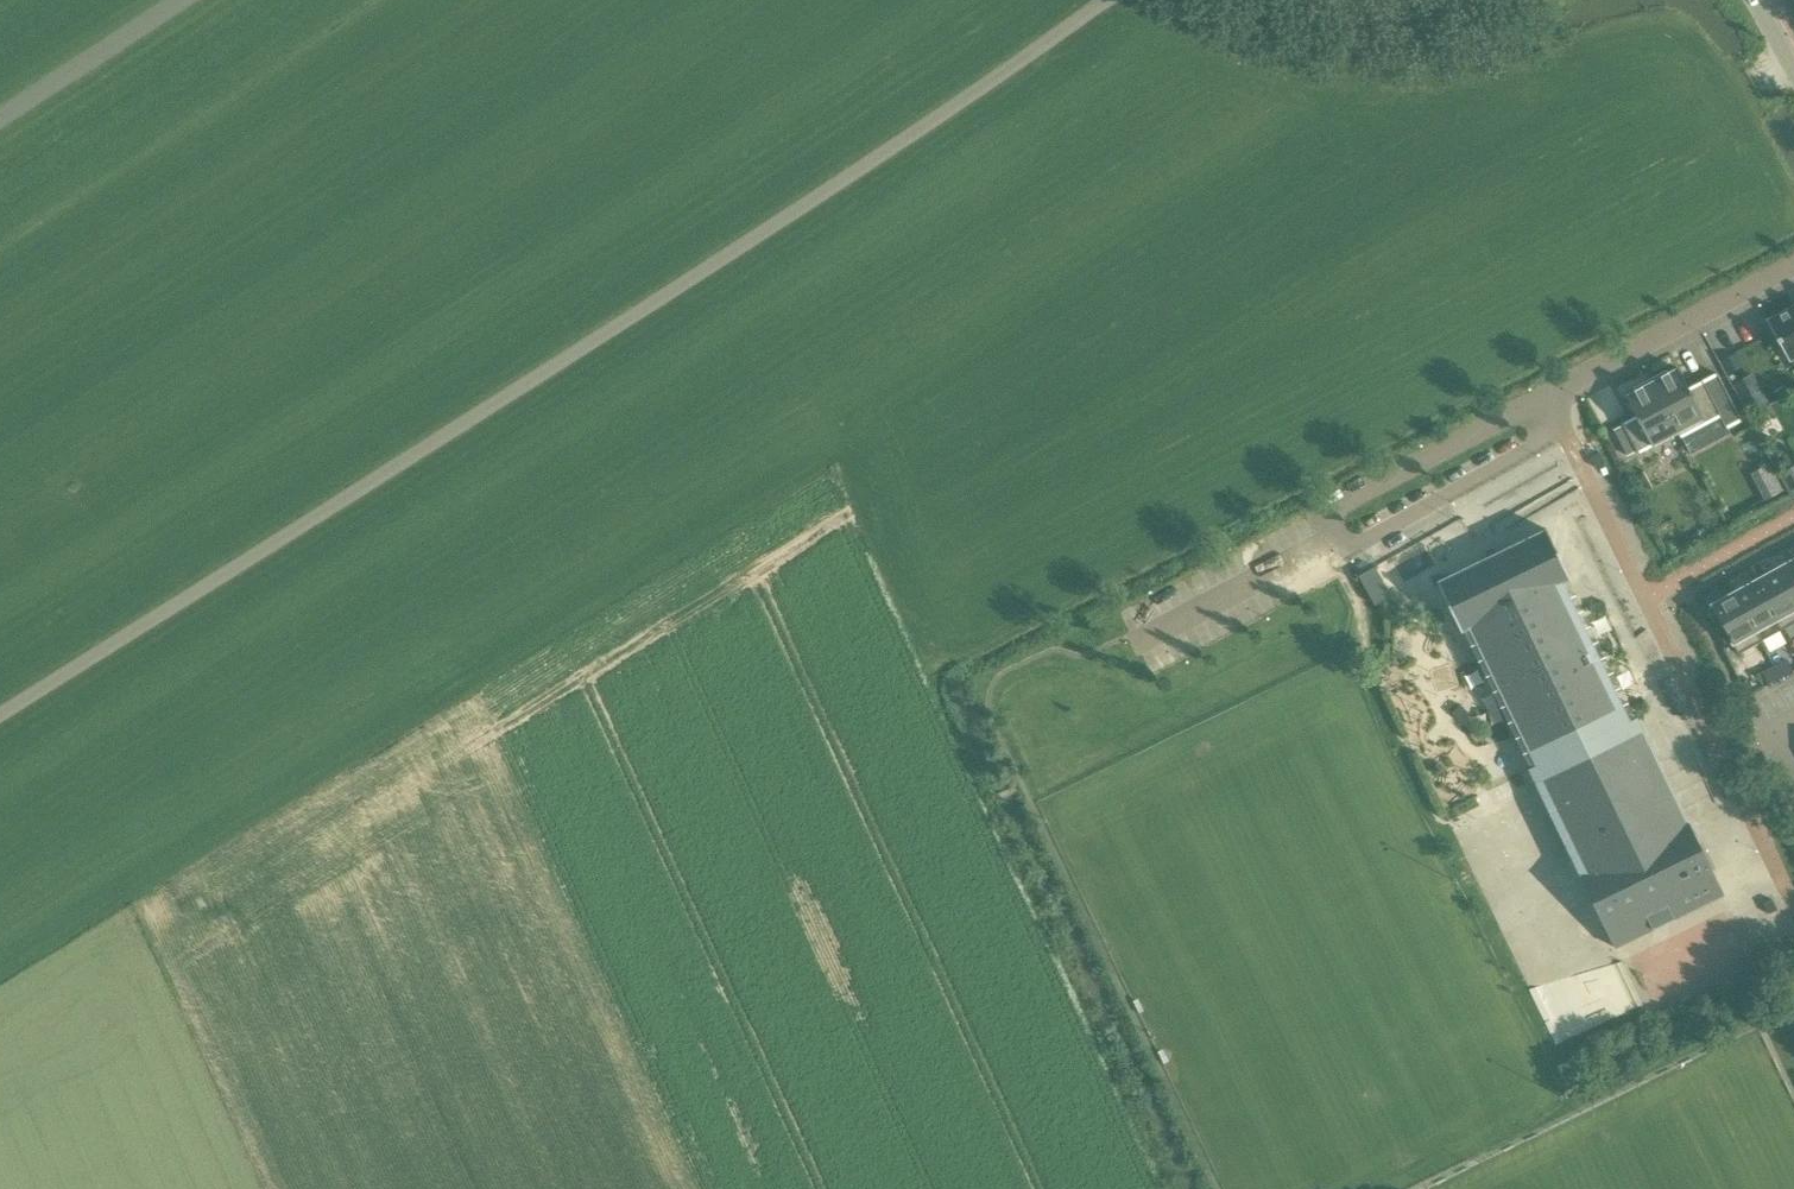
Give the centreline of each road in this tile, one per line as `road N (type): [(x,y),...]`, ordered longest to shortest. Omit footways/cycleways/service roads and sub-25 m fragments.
road 1 (residential): [(1559,430),(1347,549),(1325,509),(1543,396)]
road 2 (residential): [(1543,396),(1793,264)]
road 3 (tertiary): [(1314,0),(1424,12),(1472,0)]

